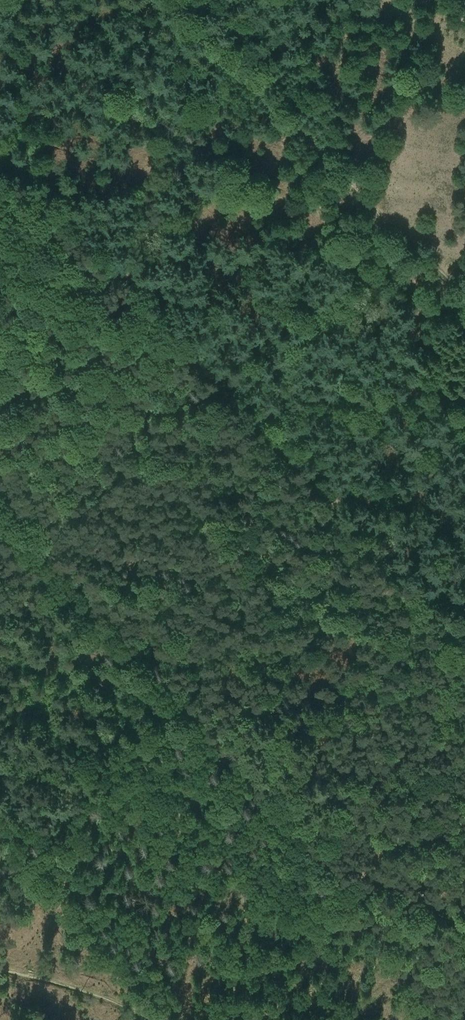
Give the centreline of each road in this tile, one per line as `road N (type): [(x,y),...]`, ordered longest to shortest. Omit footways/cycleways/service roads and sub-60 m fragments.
road 1 (track): [(0,180),(98,255),(464,649)]
road 2 (track): [(0,968),(158,1019)]

